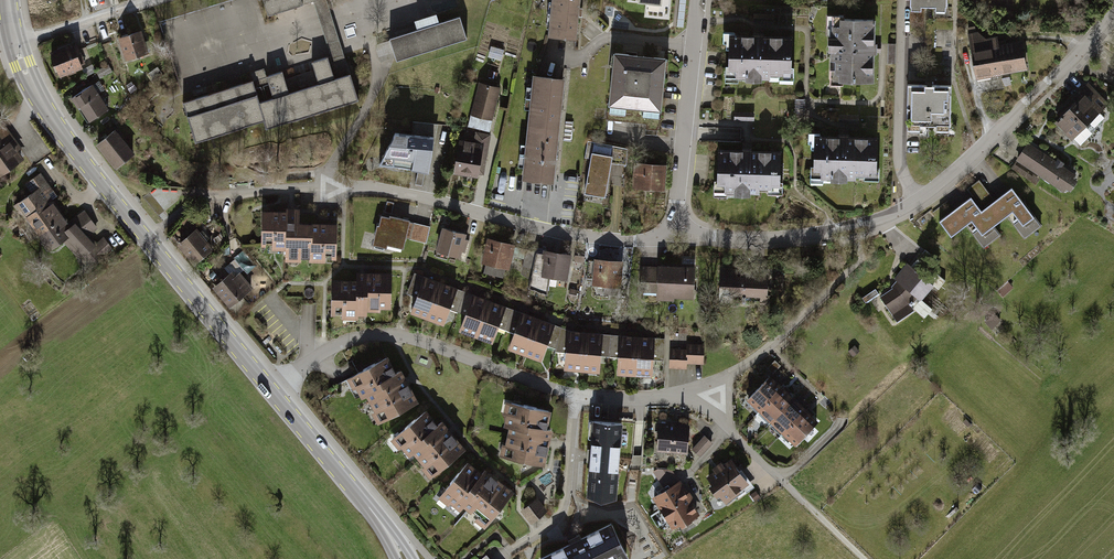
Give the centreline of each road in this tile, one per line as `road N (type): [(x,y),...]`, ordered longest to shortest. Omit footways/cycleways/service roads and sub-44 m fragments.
road 1 (residential): [(278,390),(326,350),(384,334),(575,393),(691,394),(736,372),(858,260)]
road 2 (tertiary): [(16,45),(59,130),(278,390)]
road 3 (residential): [(320,186),(393,191),(535,225),(674,240)]
road 4 (residential): [(921,201),(996,151),(1113,22)]
road 5 (residential): [(674,240),(854,230),(921,201)]
road 6 (tertiary): [(278,390),(404,558)]
road 7 (residential): [(921,201),(898,160),(902,0)]
road 8 (residential): [(694,45),(674,240)]
road 9 (residential): [(694,45),(606,36),(577,57),(547,55)]
road 10 (residential): [(16,45),(159,0)]

